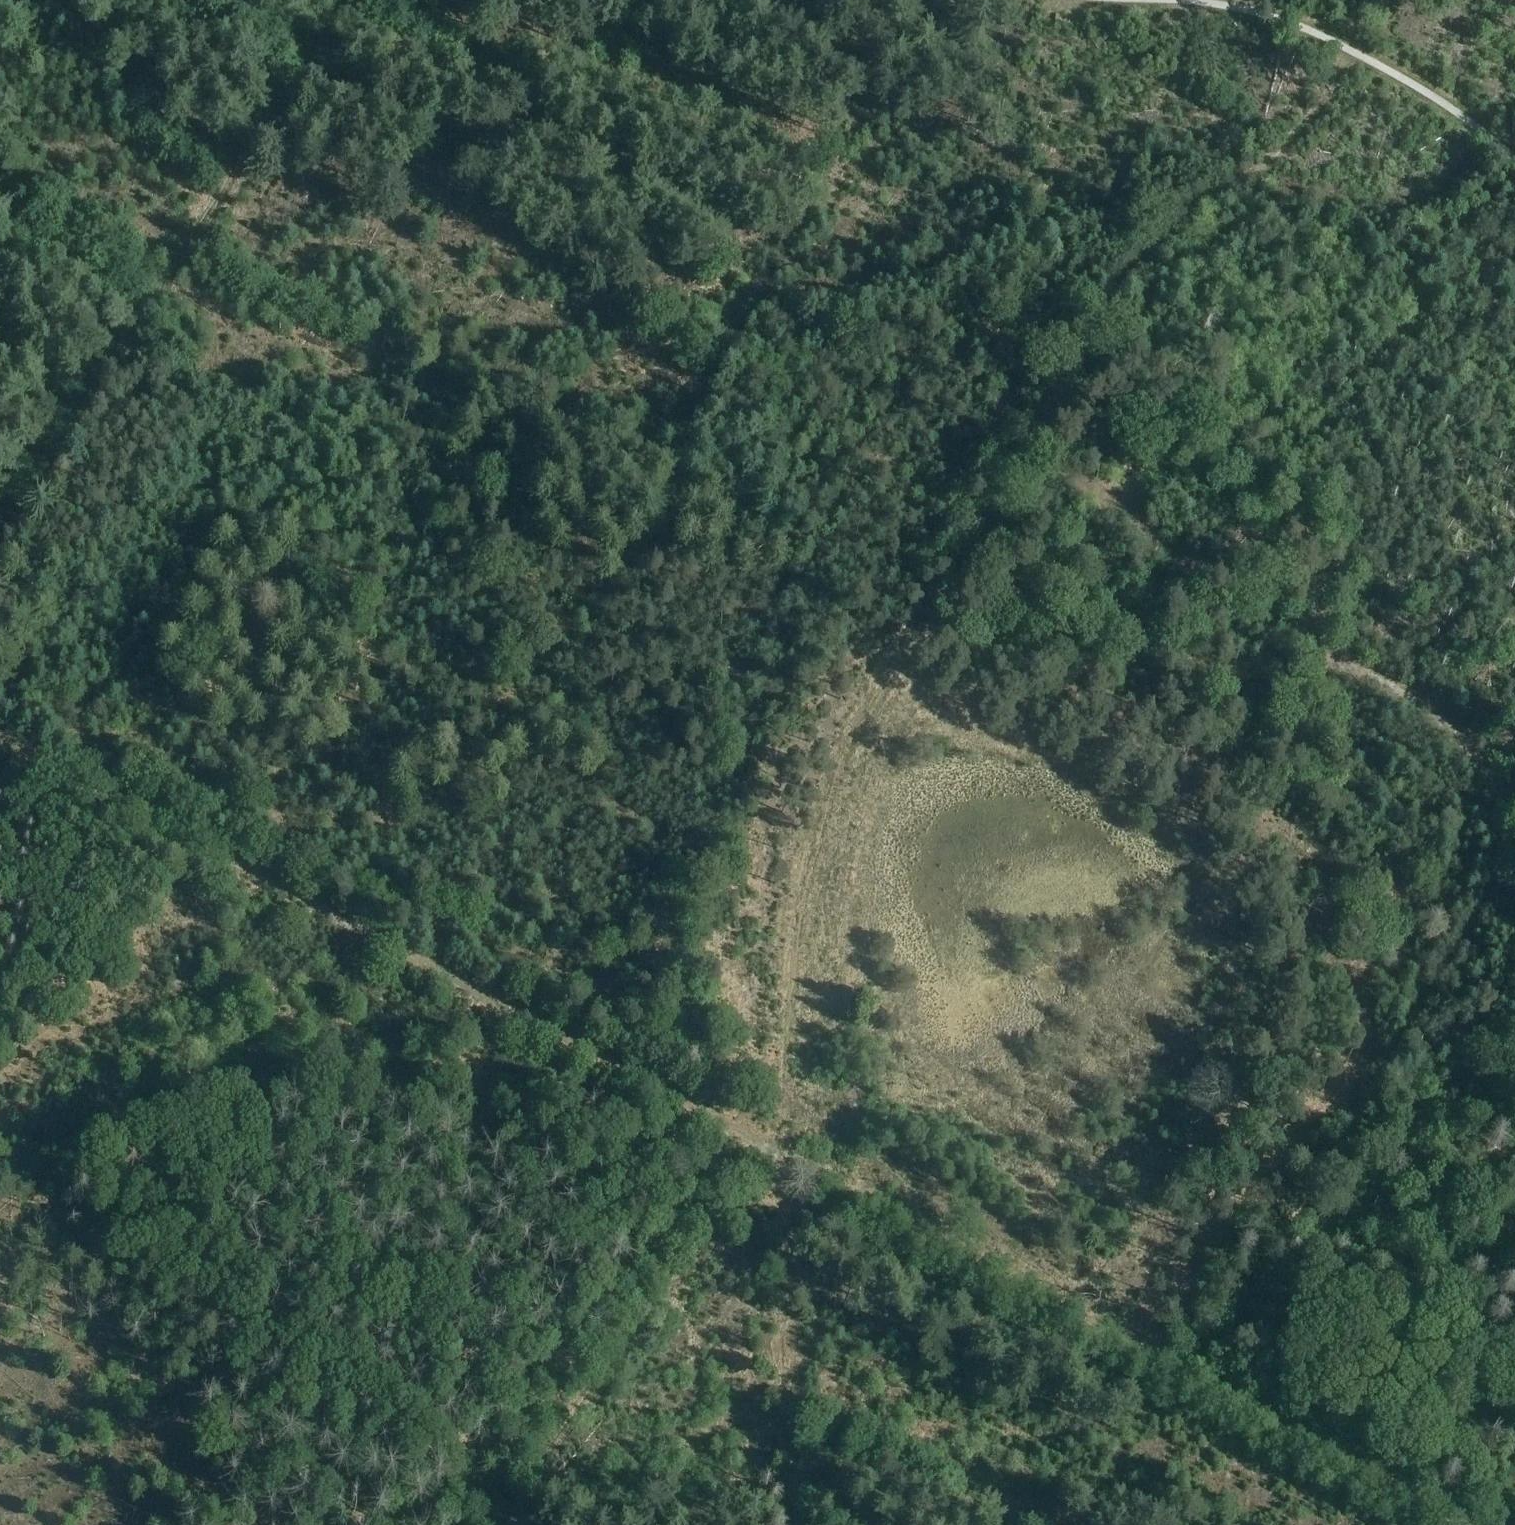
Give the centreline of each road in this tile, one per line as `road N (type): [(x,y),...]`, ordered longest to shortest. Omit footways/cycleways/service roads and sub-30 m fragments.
road 1 (track): [(1470,1524),(0,740)]
road 2 (track): [(0,536),(337,0)]
road 3 (track): [(1352,51),(1315,112),(1280,150),(1167,234),(1121,283),(1034,437)]
road 4 (track): [(794,1524),(777,1151)]

